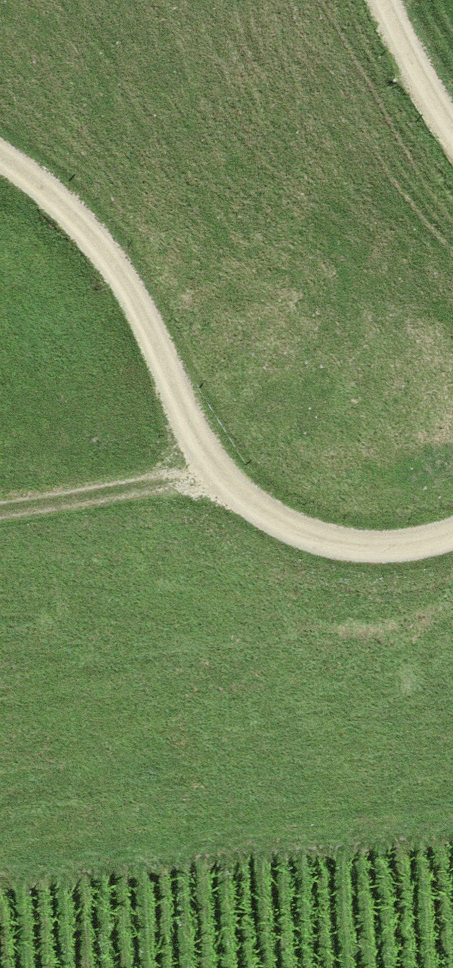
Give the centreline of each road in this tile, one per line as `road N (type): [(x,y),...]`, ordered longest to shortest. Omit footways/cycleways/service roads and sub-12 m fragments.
road 1 (track): [(0,161),(104,256),(191,462),(230,499),(290,542),(355,556),(439,546),(452,536)]
road 2 (track): [(0,509),(84,497),(191,462)]
road 3 (track): [(452,143),(369,0)]

